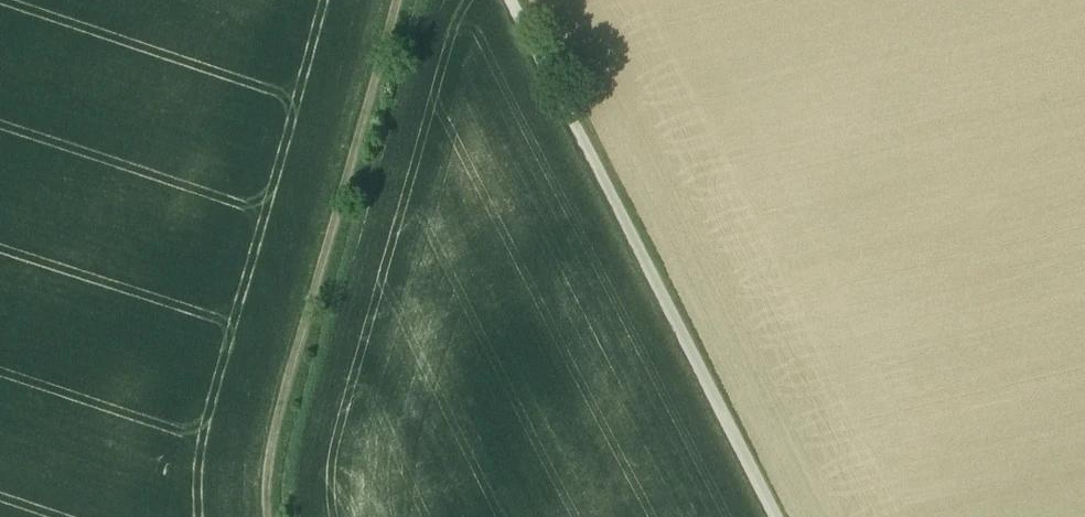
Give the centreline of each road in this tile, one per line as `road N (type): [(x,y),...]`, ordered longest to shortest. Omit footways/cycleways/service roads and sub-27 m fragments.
road 1 (track): [(778,516),(509,0)]
road 2 (track): [(267,516),(270,442),(396,0)]

